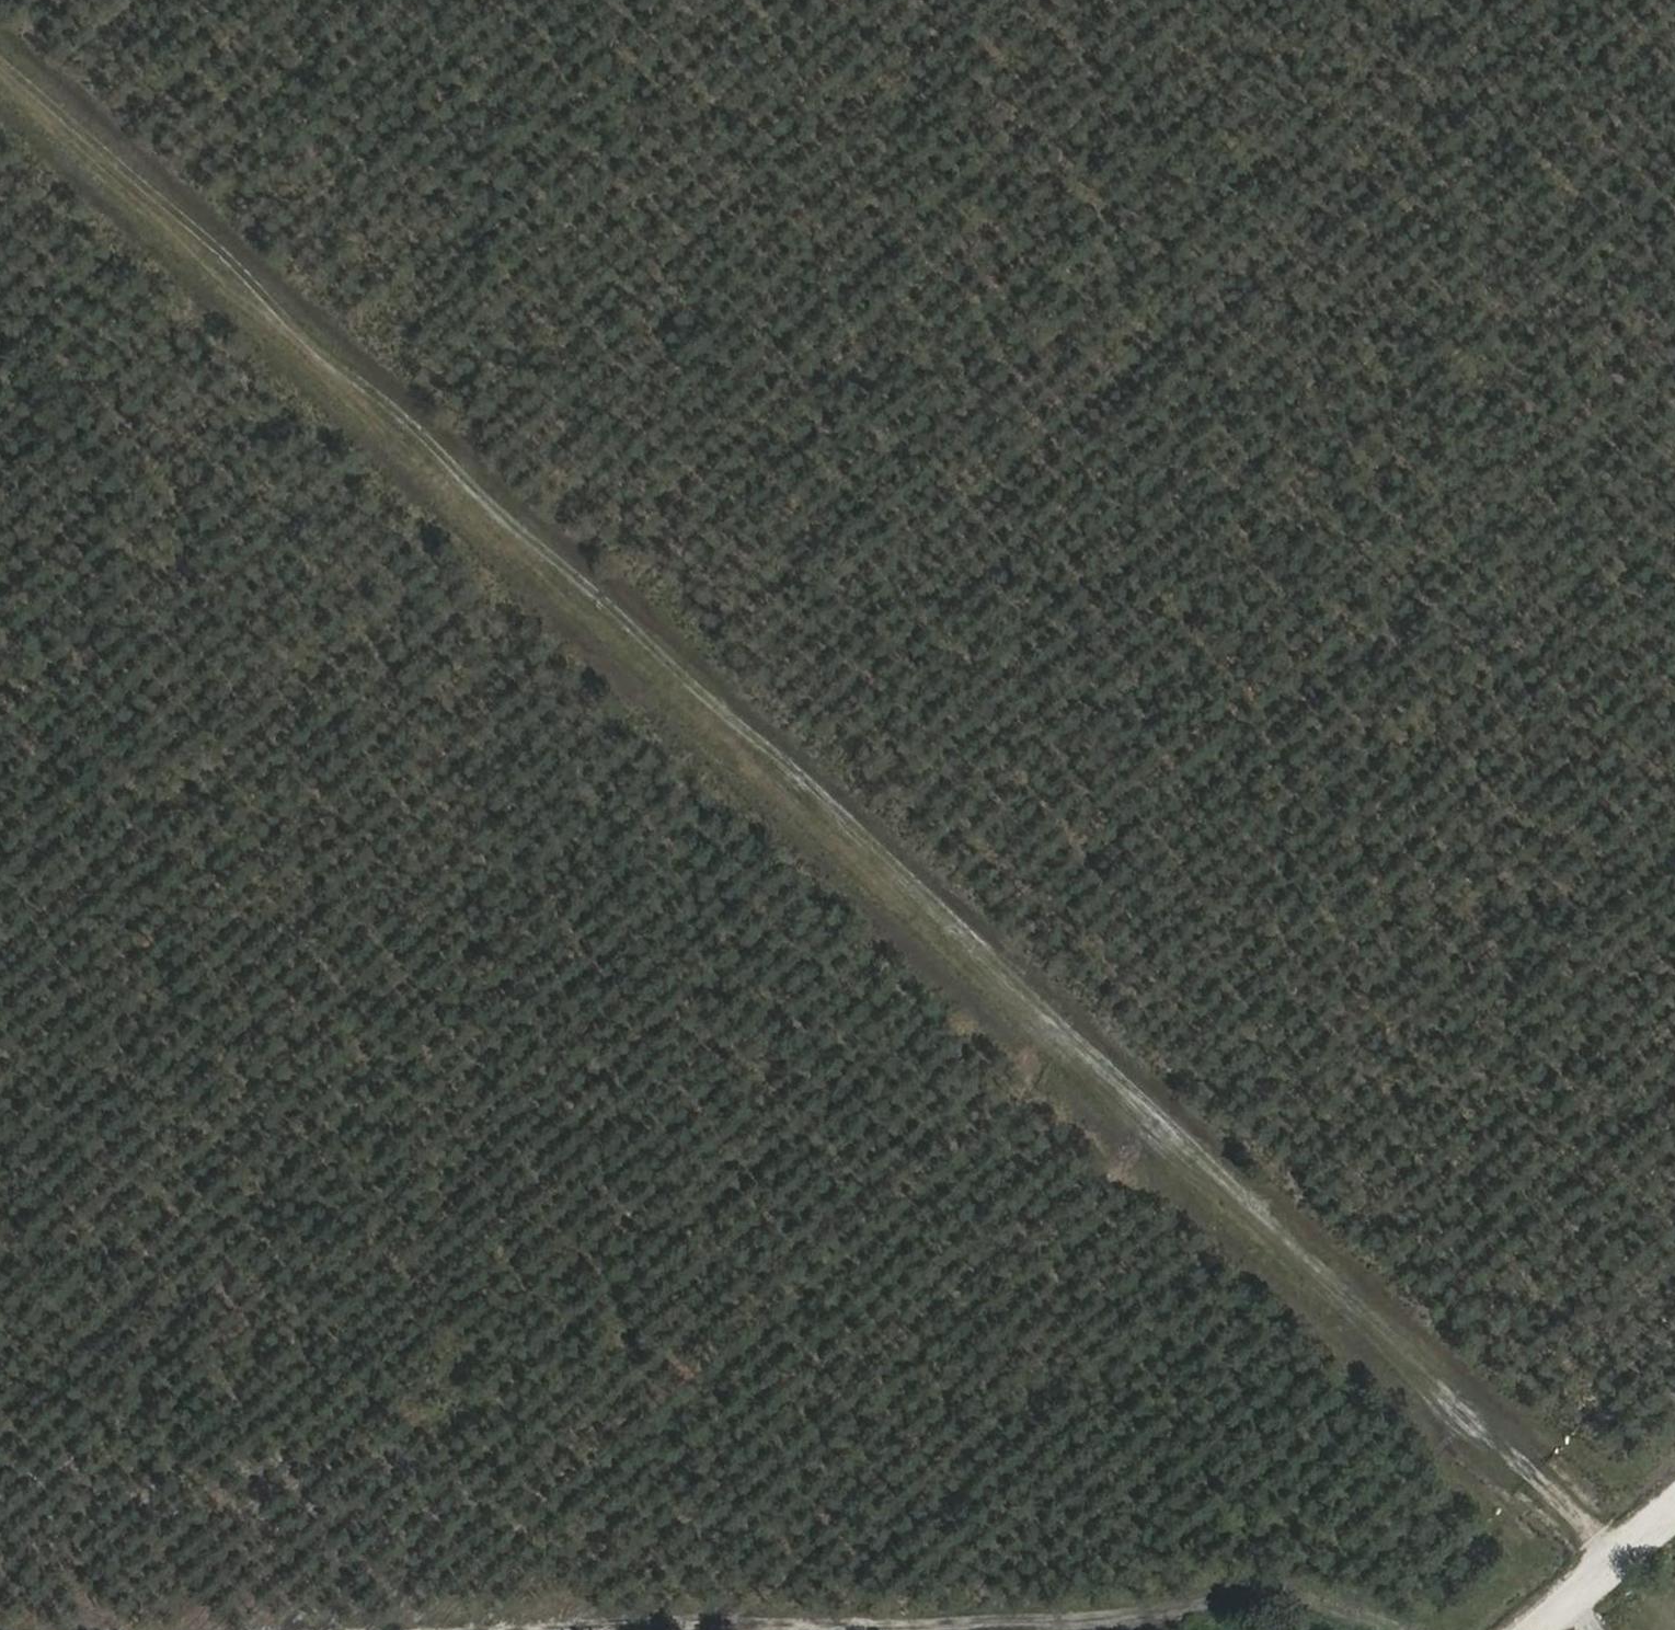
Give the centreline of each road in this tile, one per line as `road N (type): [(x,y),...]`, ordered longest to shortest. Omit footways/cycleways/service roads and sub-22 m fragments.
road 1 (track): [(1622,1555),(898,883),(802,777),(699,696),(416,430),(0,80)]
road 2 (track): [(1531,1629),(1674,1509)]

